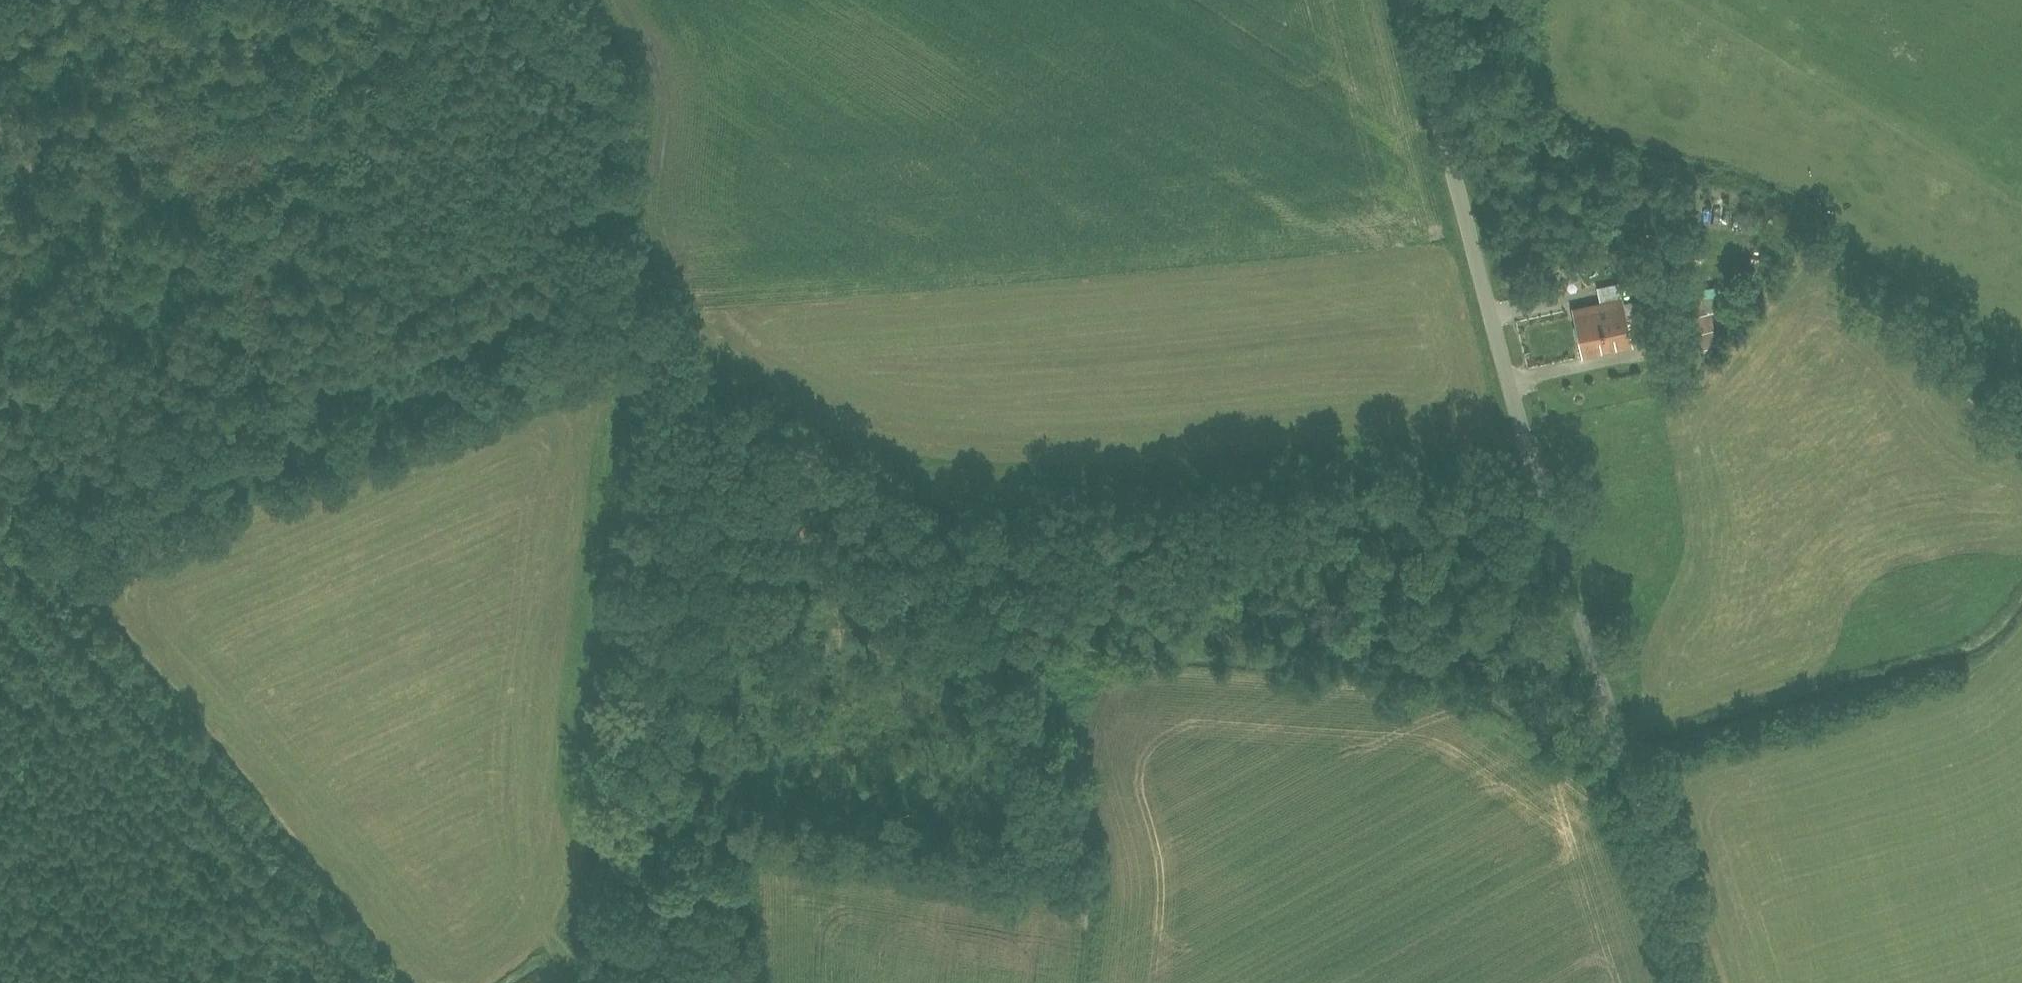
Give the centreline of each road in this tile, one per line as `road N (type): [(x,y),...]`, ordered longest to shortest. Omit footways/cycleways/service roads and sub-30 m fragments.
road 1 (unclassified): [(1695,982),(1511,391),(1408,0)]

